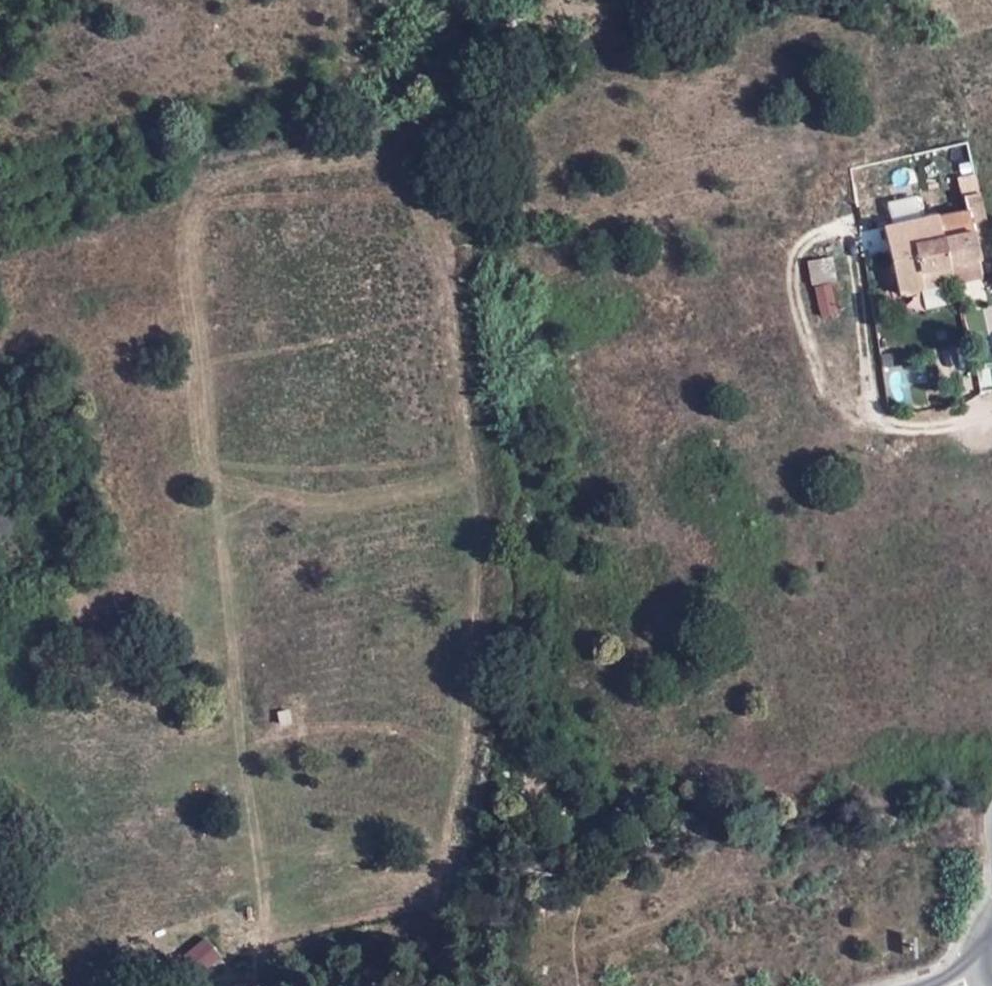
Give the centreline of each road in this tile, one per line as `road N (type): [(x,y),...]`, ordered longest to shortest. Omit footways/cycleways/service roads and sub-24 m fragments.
road 1 (track): [(972,417),(885,427),(839,408),(814,381),(797,273),(800,253),(820,230),(833,226),(856,245),(871,379),(891,414)]

